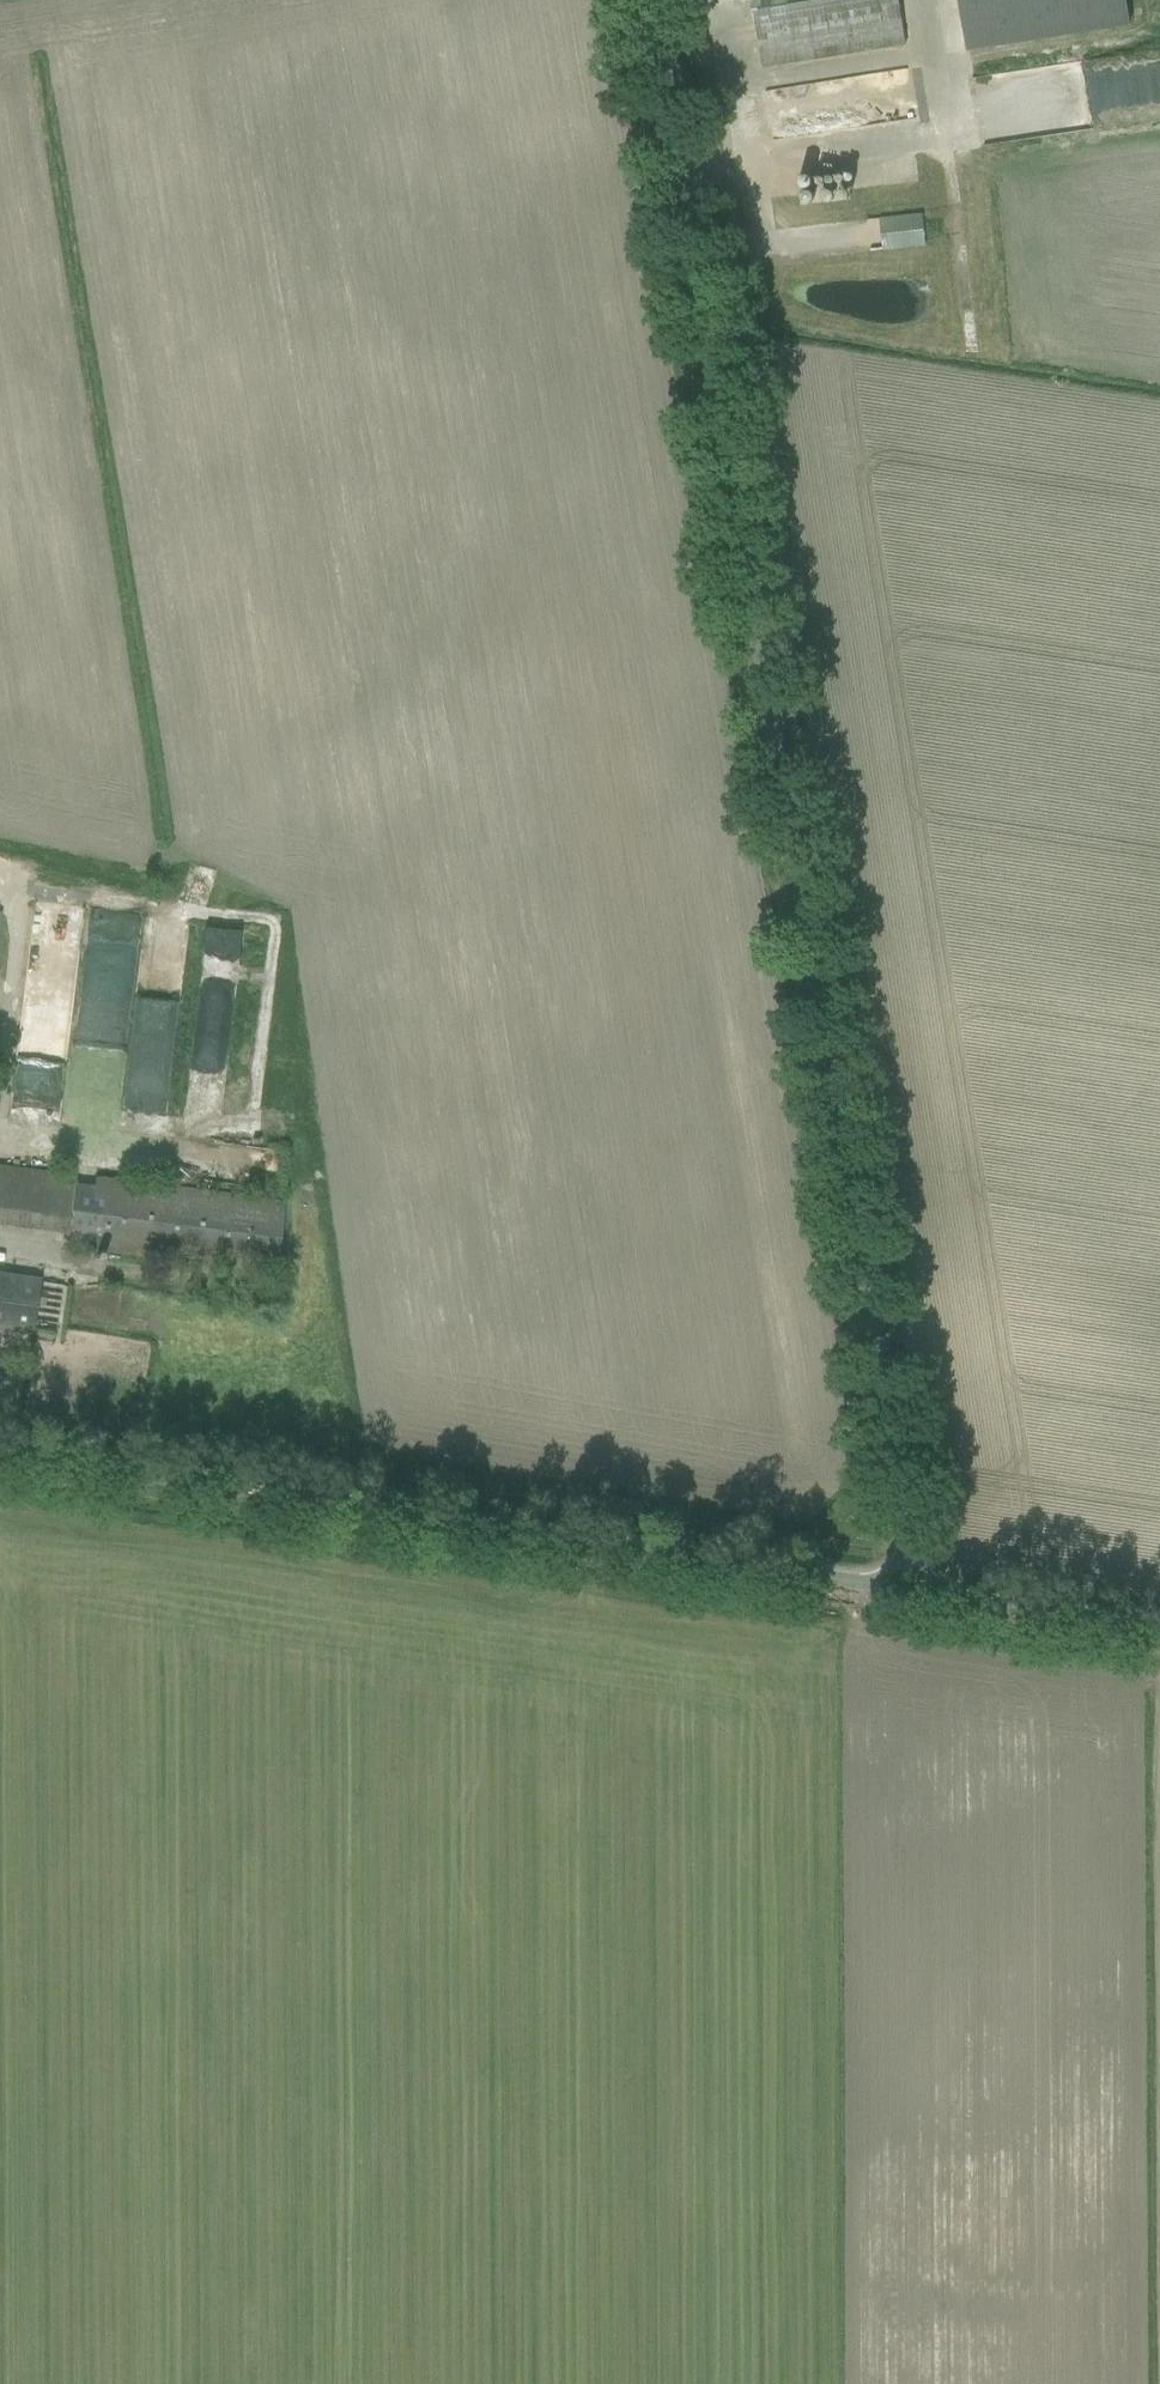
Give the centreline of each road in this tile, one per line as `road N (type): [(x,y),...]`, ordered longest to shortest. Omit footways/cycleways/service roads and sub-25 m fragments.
road 1 (unclassified): [(930,1608),(661,0)]
road 2 (unclassified): [(930,1608),(0,1464)]
road 3 (unclassified): [(1159,1642),(930,1608)]

